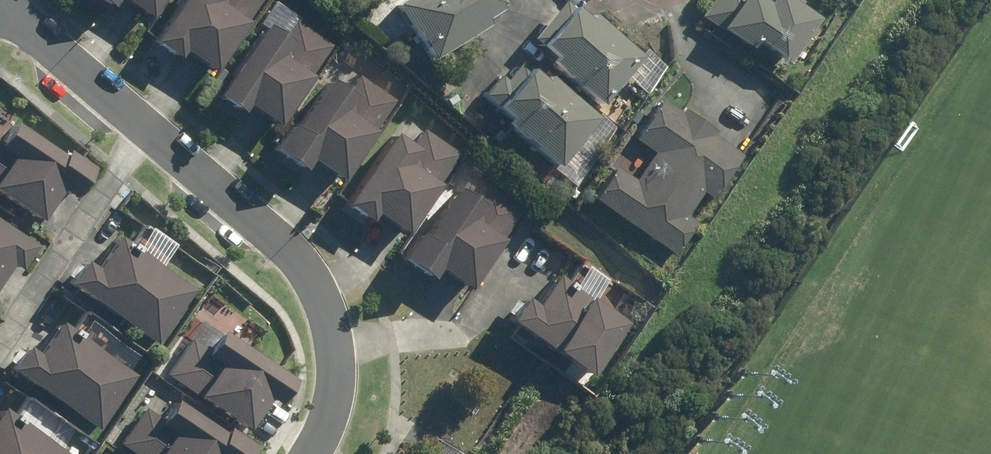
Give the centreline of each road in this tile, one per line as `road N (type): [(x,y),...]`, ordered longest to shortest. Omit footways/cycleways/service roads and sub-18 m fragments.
road 1 (residential): [(312,453),(333,402),(338,345),(317,285),(204,169),(144,123)]
road 2 (residential): [(0,339),(144,123)]
road 3 (residential): [(144,123),(0,10)]

